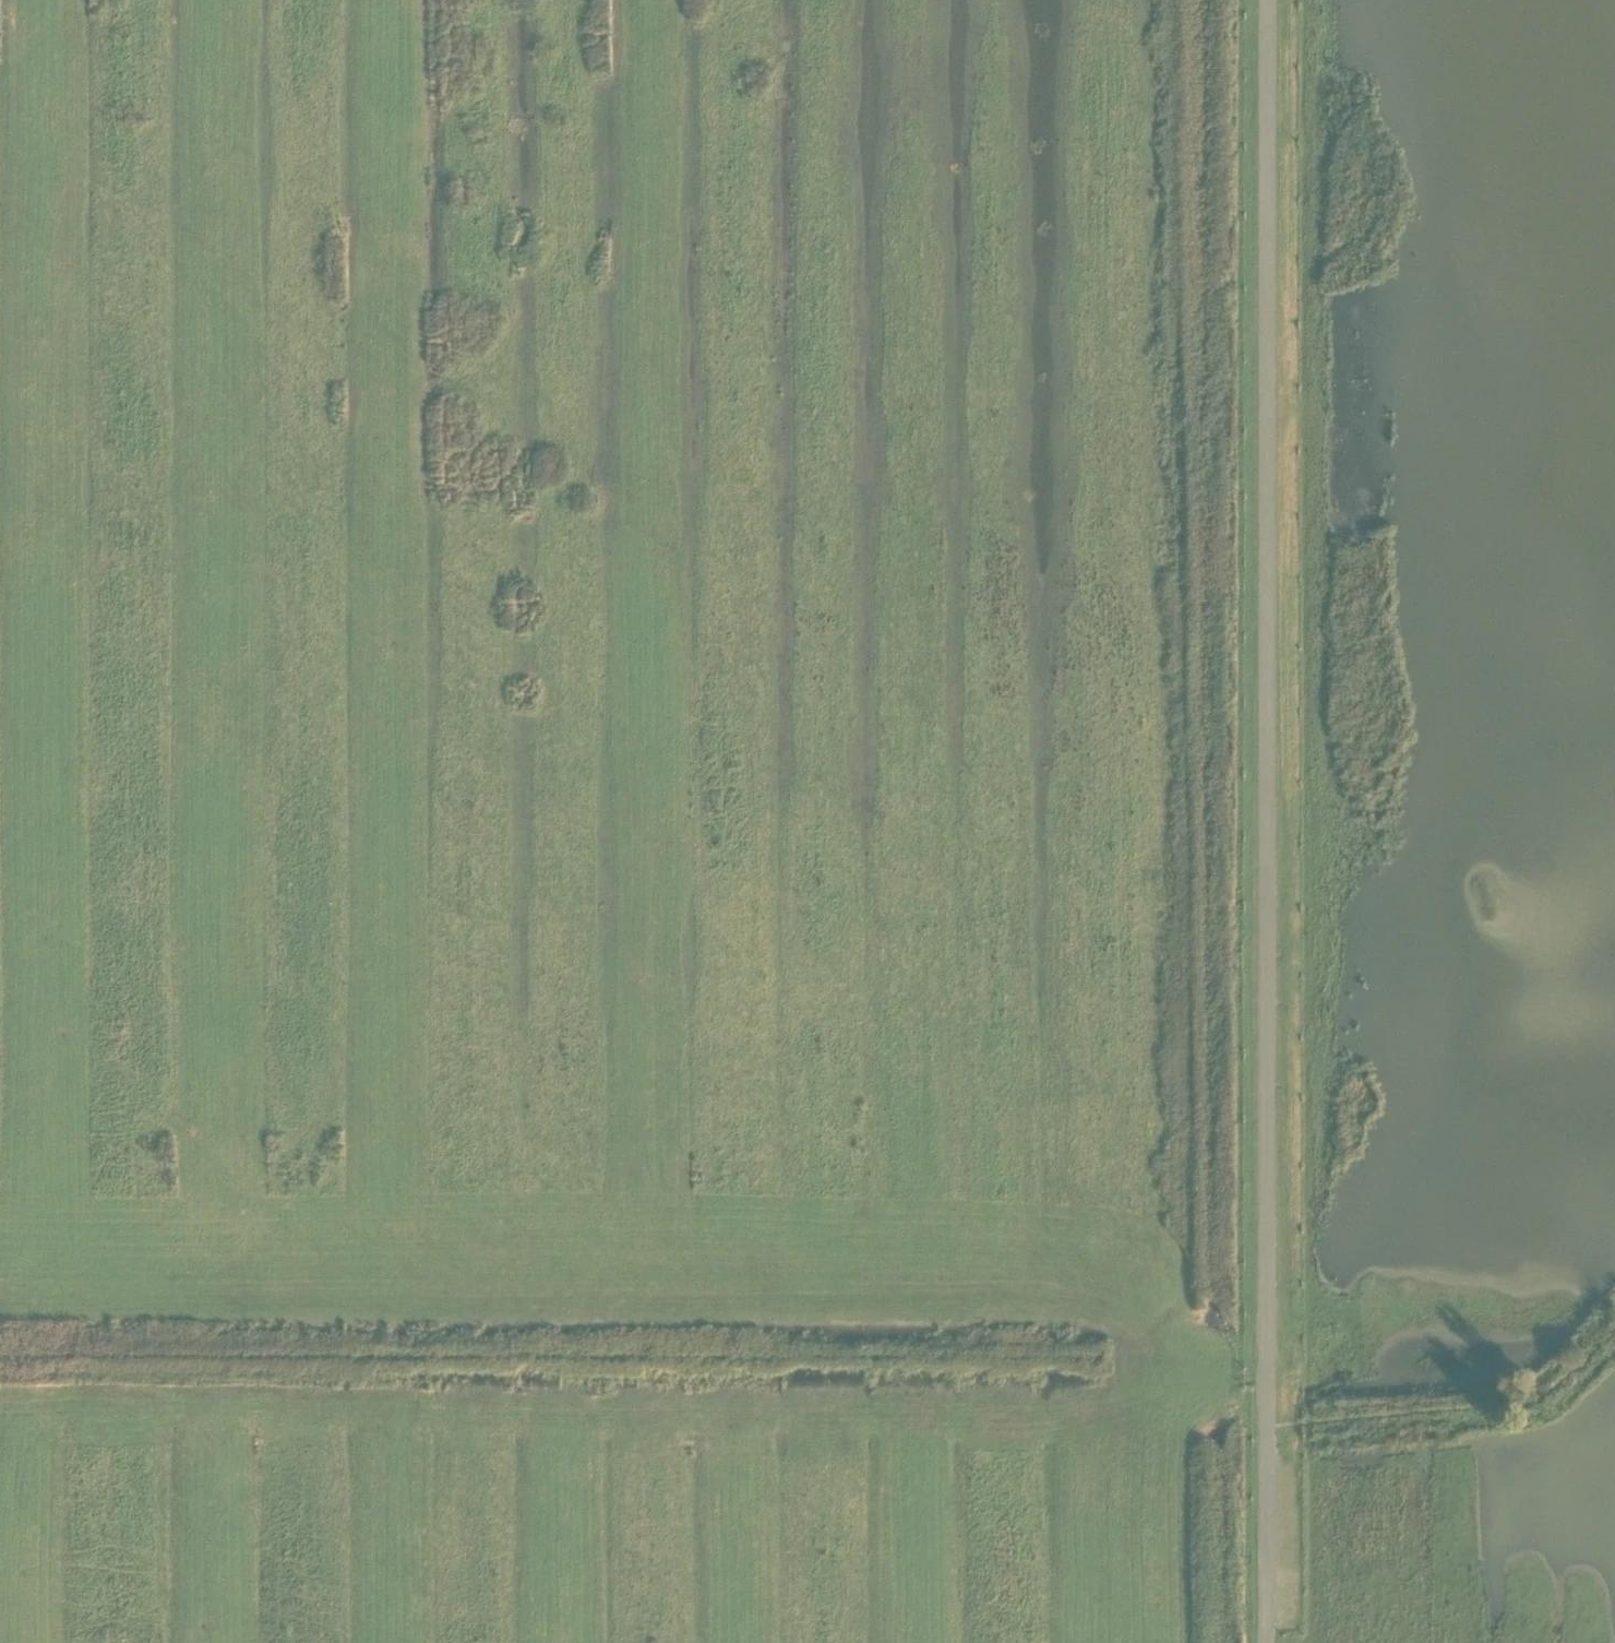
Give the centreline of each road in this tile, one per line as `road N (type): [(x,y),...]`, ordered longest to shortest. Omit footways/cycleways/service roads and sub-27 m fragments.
road 1 (unclassified): [(1267,1642),(1269,0)]

